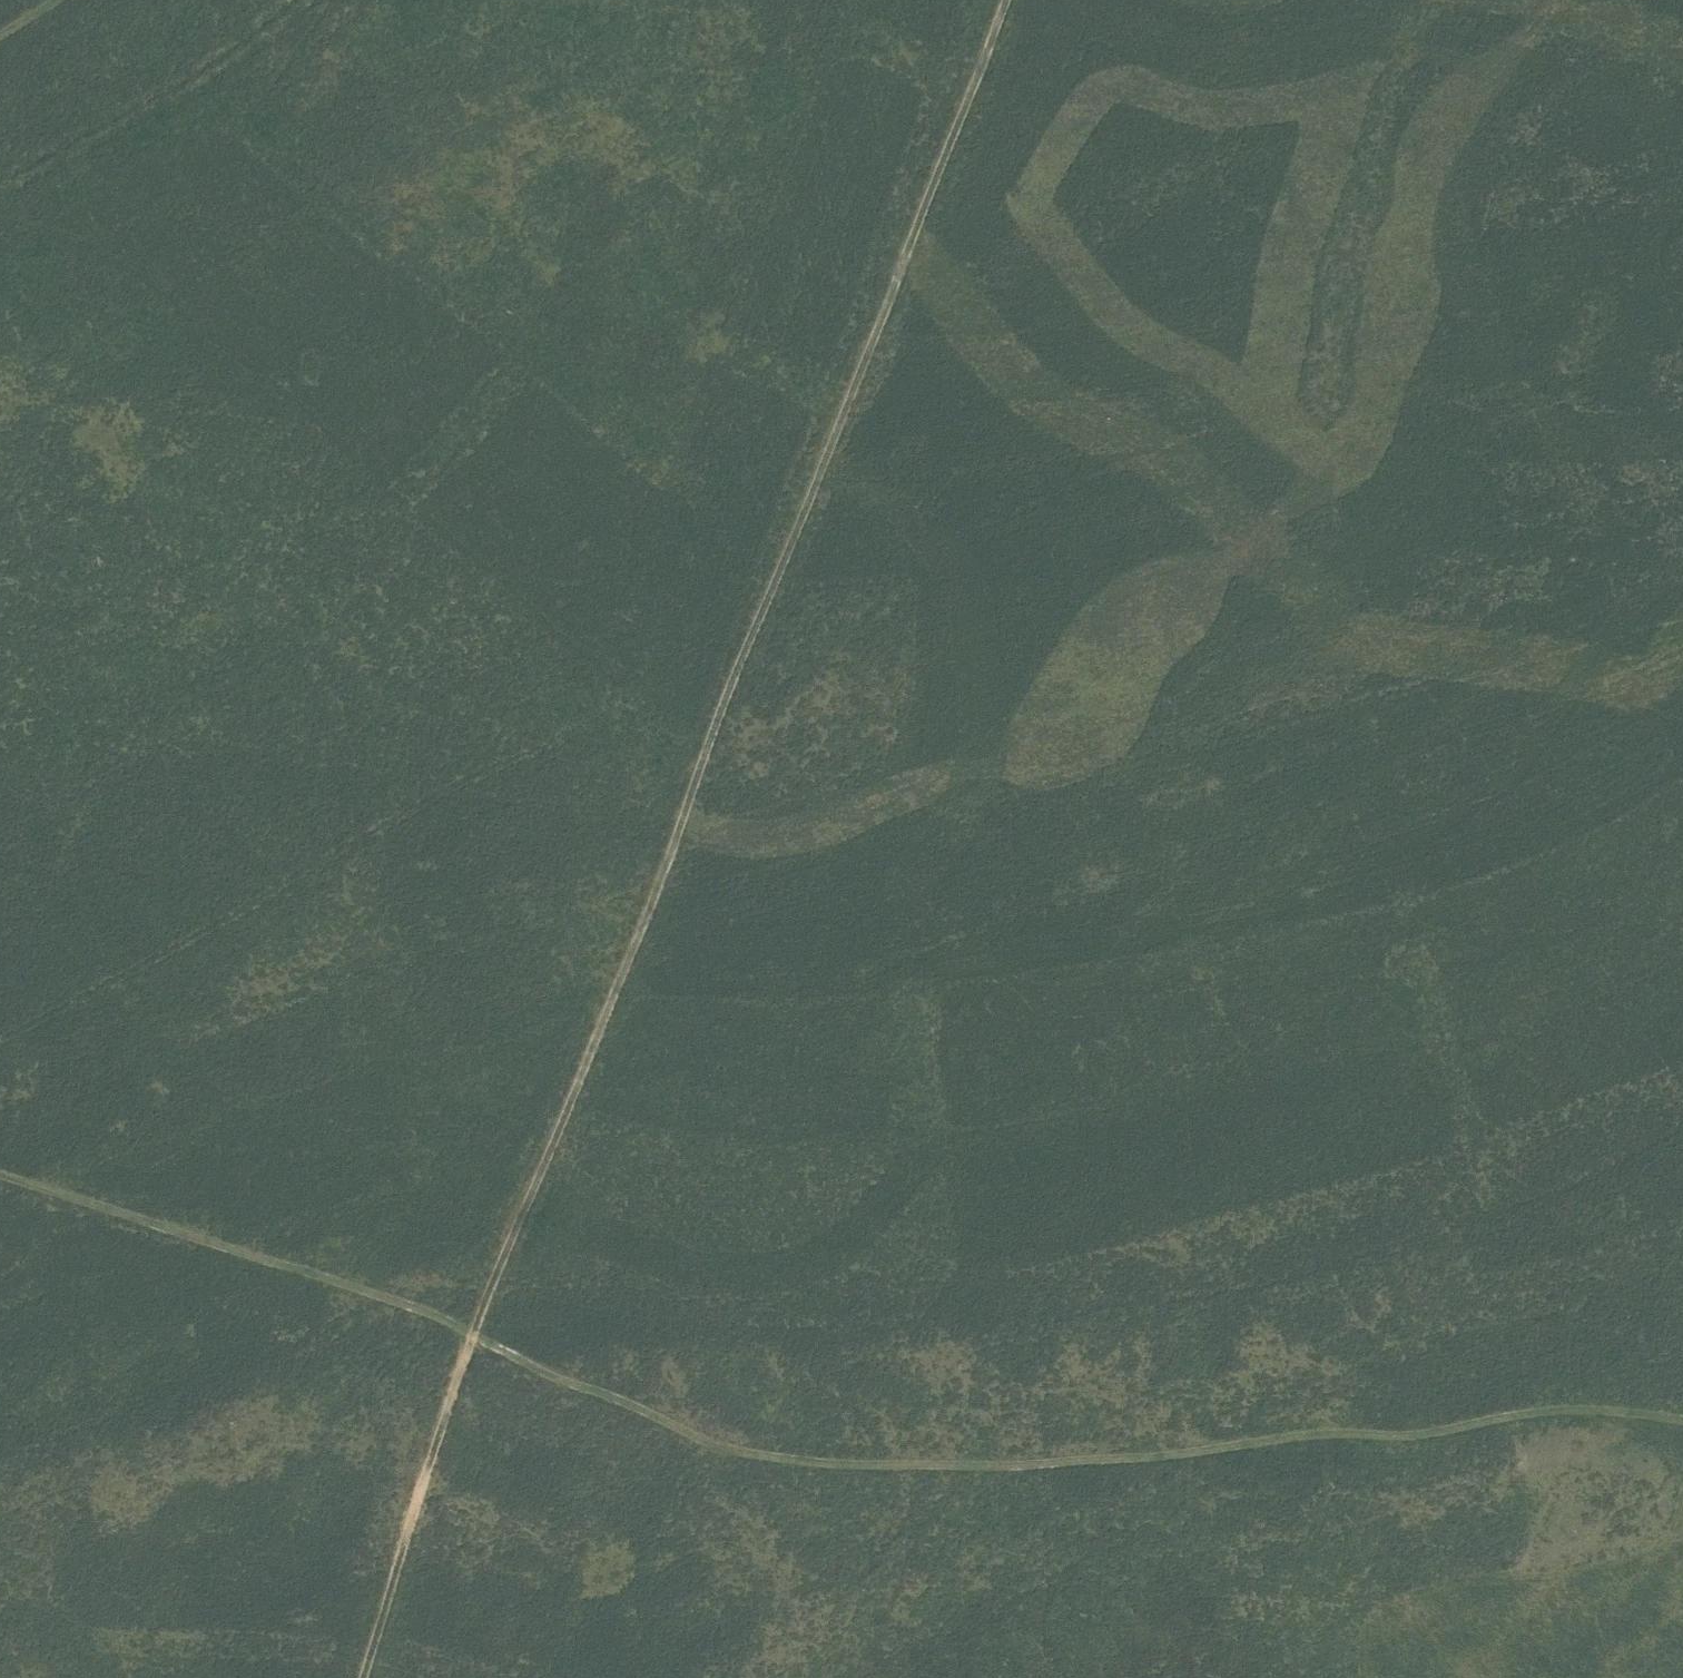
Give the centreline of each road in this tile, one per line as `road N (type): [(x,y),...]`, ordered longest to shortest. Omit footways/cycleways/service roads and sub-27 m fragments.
road 1 (track): [(359,1677),(472,1336),(536,1206),(560,1121),(652,904),(711,731),(1005,0)]
road 2 (track): [(1682,1419),(1532,1409),(1391,1436),(1330,1432),(1119,1457),(908,1465),(781,1459),(570,1382),(405,1305),(0,1172)]

